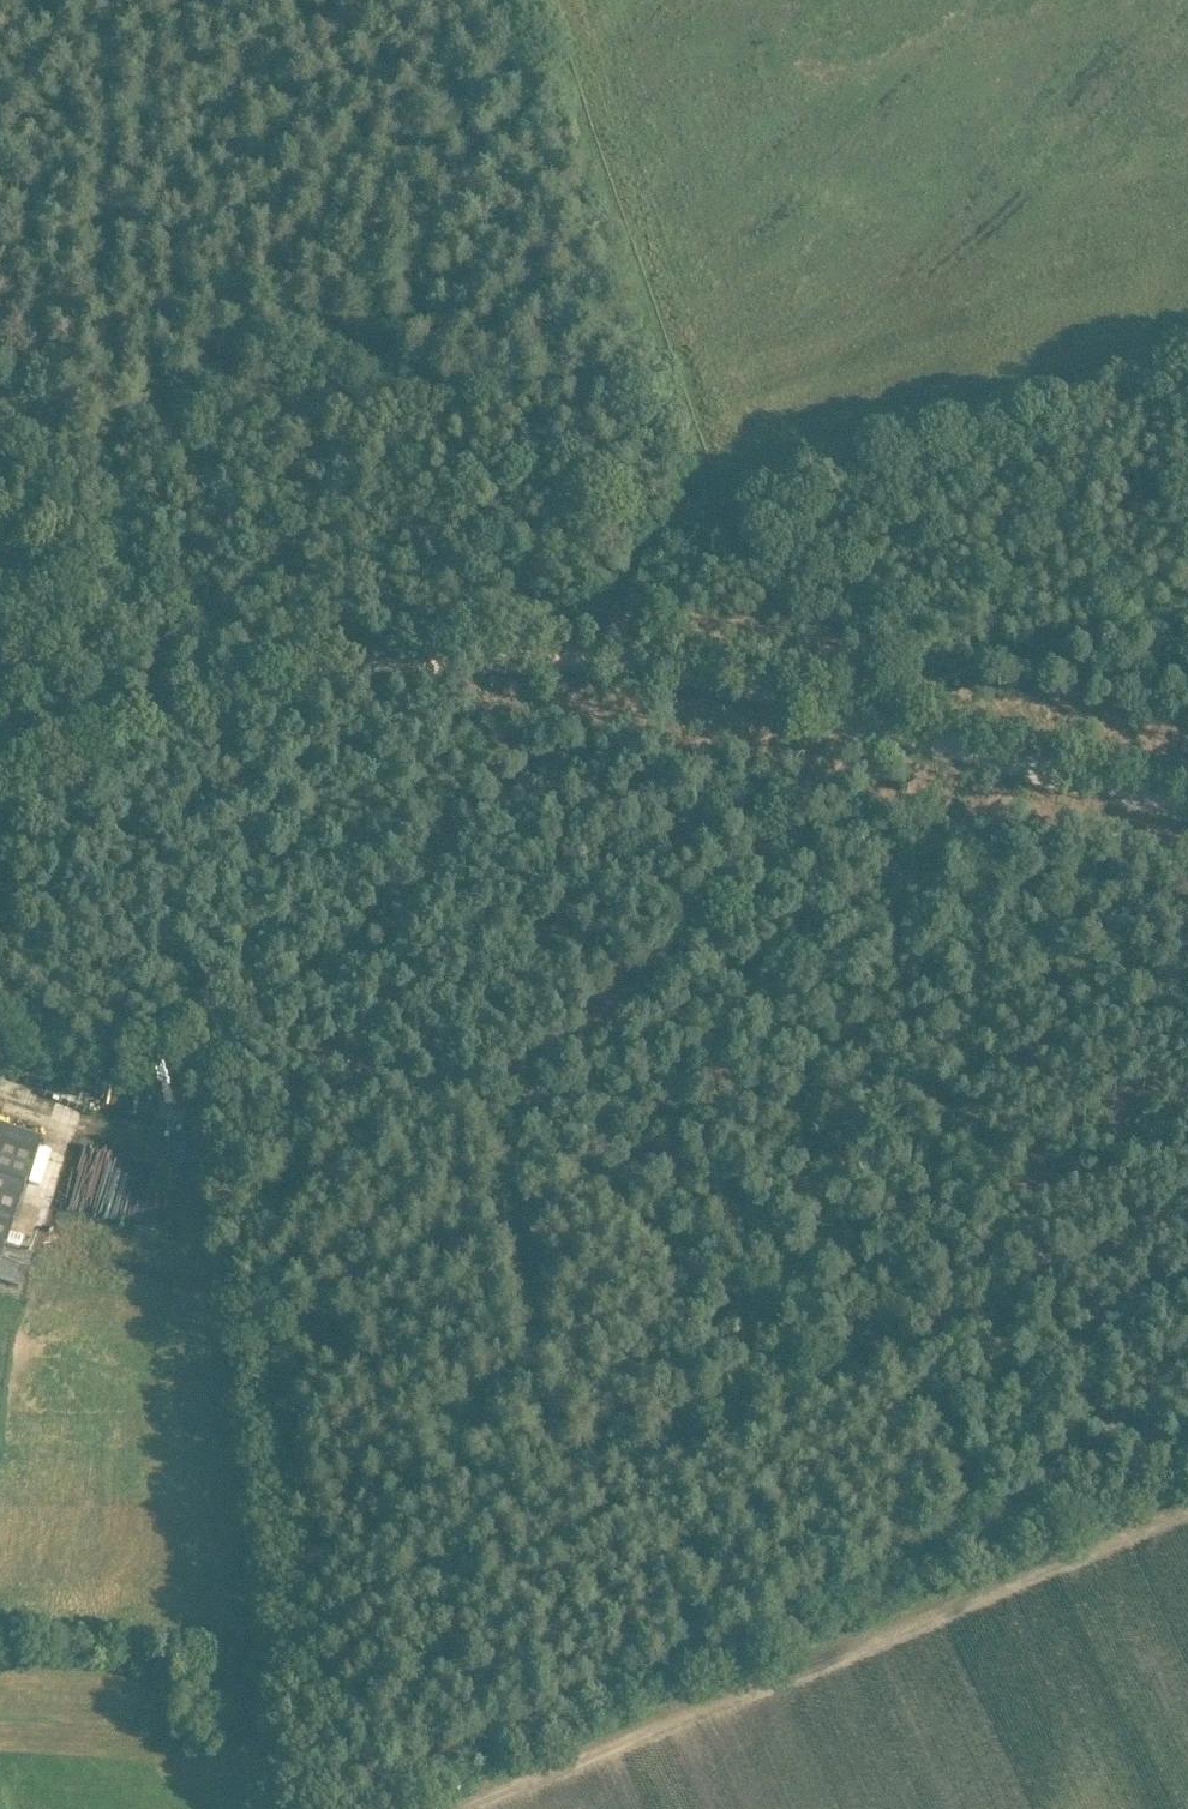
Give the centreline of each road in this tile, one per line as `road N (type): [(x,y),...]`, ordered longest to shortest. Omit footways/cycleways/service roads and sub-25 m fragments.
road 1 (track): [(1187,805),(716,674),(565,654),(407,662),(321,684),(0,808)]

